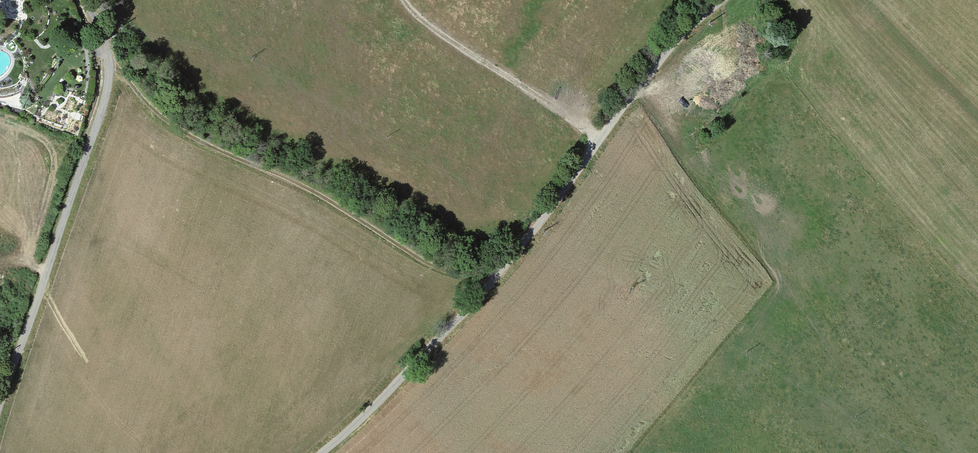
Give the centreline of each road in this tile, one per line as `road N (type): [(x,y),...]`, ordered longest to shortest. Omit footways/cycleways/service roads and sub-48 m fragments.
road 1 (unclassified): [(321,452),(501,270),(671,45),(721,0)]
road 2 (unclassified): [(0,401),(106,94),(105,49),(86,0)]
road 3 (track): [(597,142),(404,0)]

